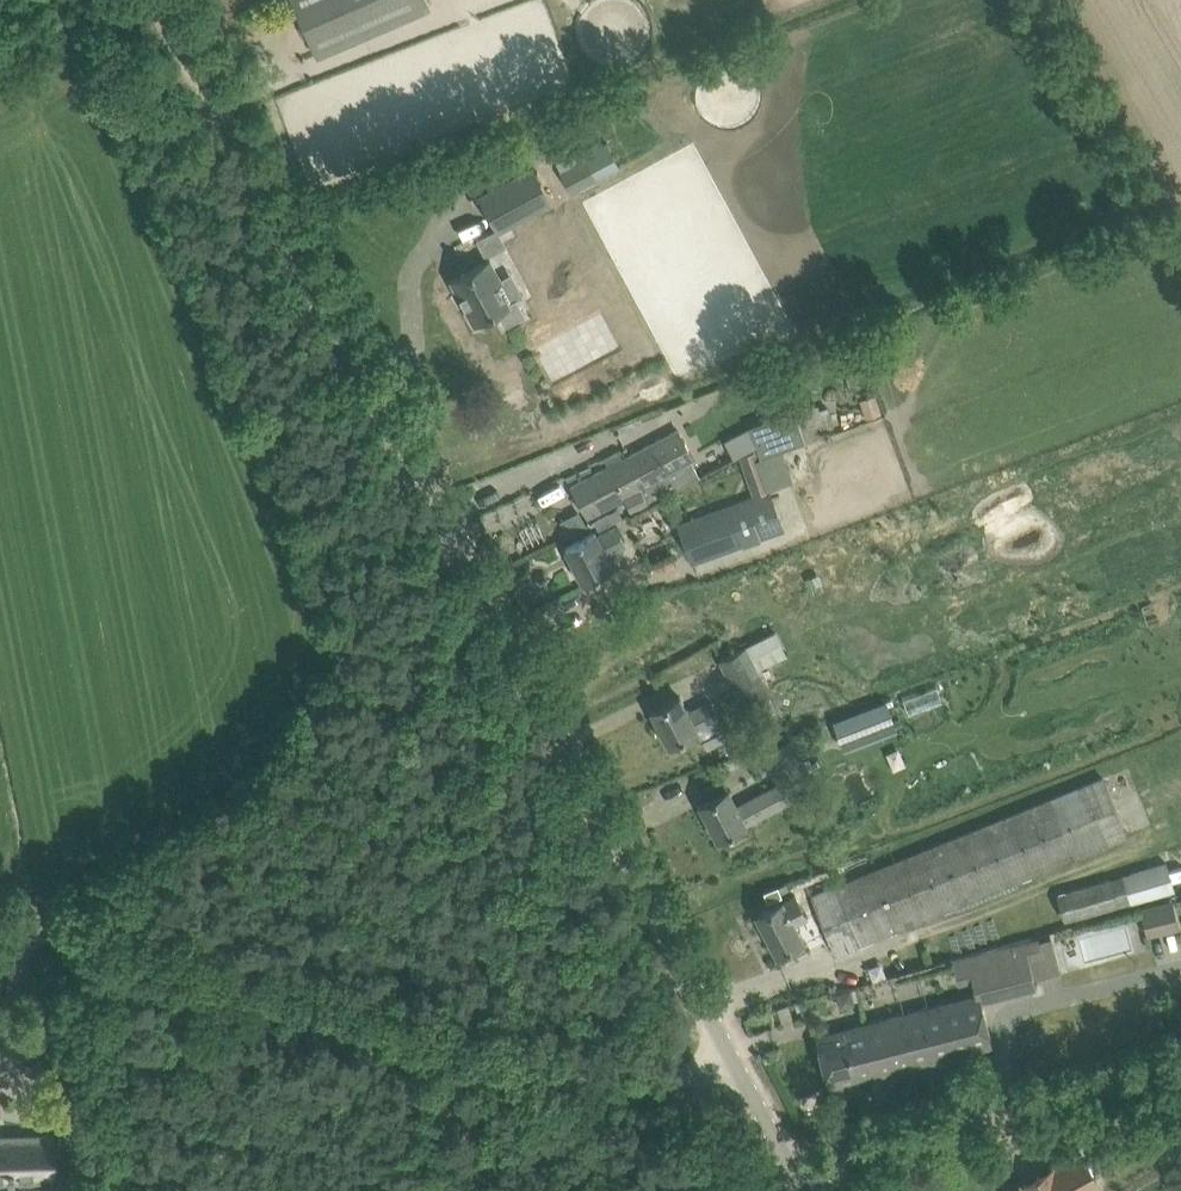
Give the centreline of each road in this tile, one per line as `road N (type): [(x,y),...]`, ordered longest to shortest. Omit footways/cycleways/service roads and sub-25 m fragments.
road 1 (unclassified): [(737,1064),(167,0)]
road 2 (unclassified): [(737,1064),(652,1084),(580,1069),(319,983),(0,919)]
road 3 (unclassified): [(800,1177),(908,1131),(1180,1059)]
road 4 (unclassified): [(800,1177),(737,1064)]

